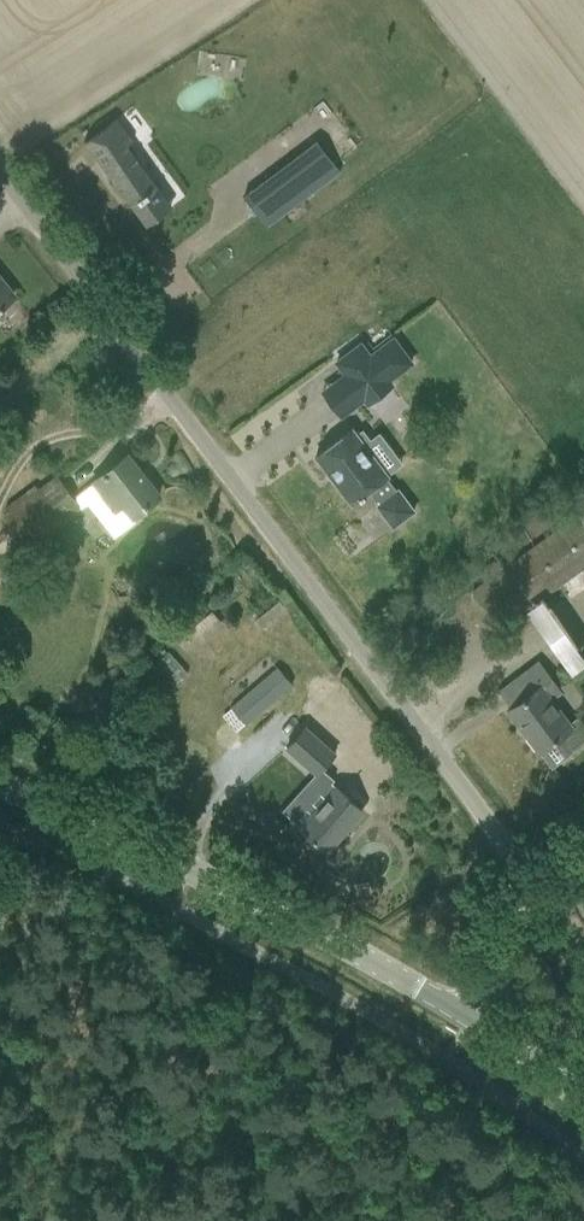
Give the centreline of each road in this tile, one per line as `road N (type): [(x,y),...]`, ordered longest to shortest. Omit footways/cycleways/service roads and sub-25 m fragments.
road 1 (unclassified): [(470,1002),(507,906),(504,836),(0,169)]
road 2 (tertiary): [(470,1002),(0,774)]
road 3 (tertiary): [(583,1093),(470,1002)]

